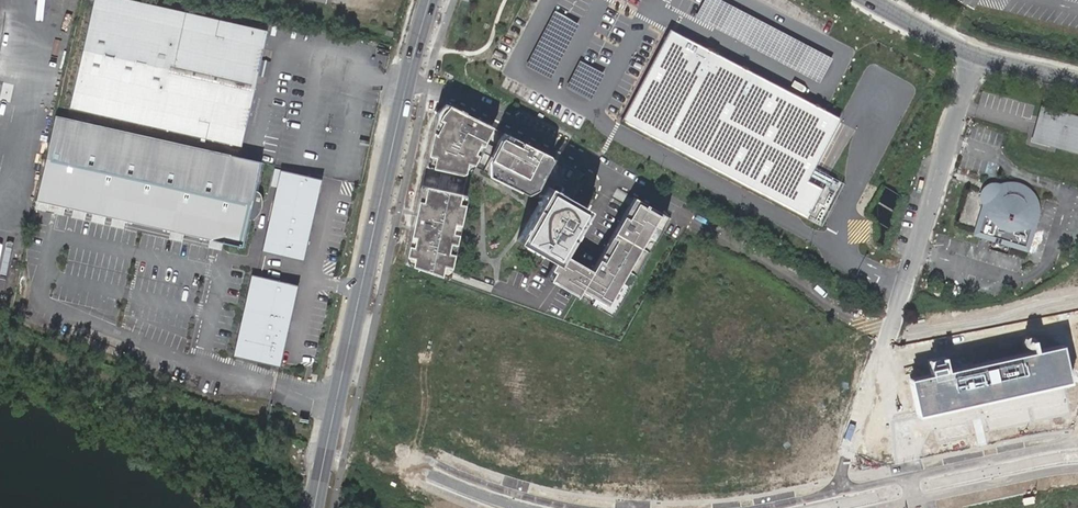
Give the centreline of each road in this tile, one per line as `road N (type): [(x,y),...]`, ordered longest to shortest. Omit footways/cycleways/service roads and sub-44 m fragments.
road 1 (unclassified): [(976,55),(845,458),(844,490)]
road 2 (secondary): [(430,0),(369,264)]
road 3 (unclassified): [(577,507),(431,462),(388,413)]
road 4 (unclassified): [(1077,443),(908,479)]
road 5 (unclassified): [(913,501),(1077,468)]
road 6 (unclassified): [(357,442),(395,473),(481,507)]

